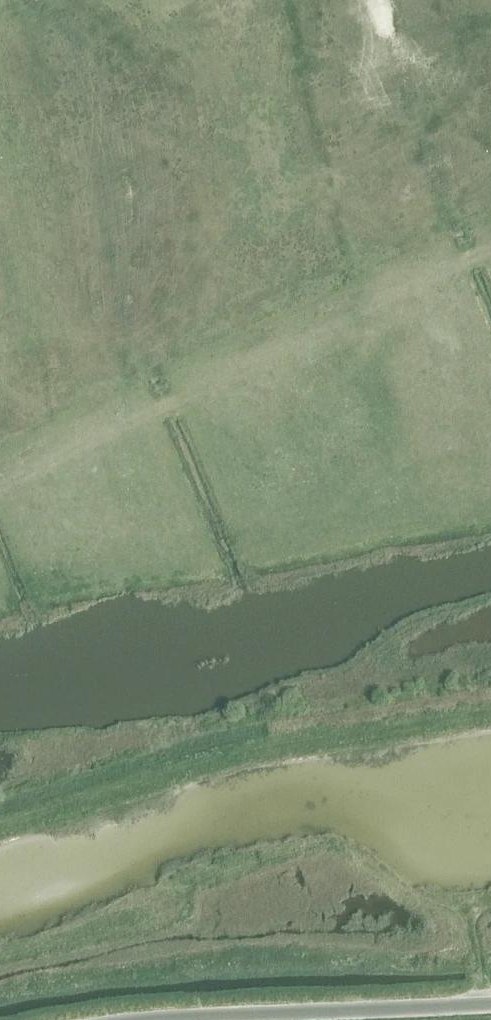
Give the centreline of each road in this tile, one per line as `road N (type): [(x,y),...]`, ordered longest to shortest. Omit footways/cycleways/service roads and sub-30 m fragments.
road 1 (unclassified): [(189,1019),(490,1006)]

